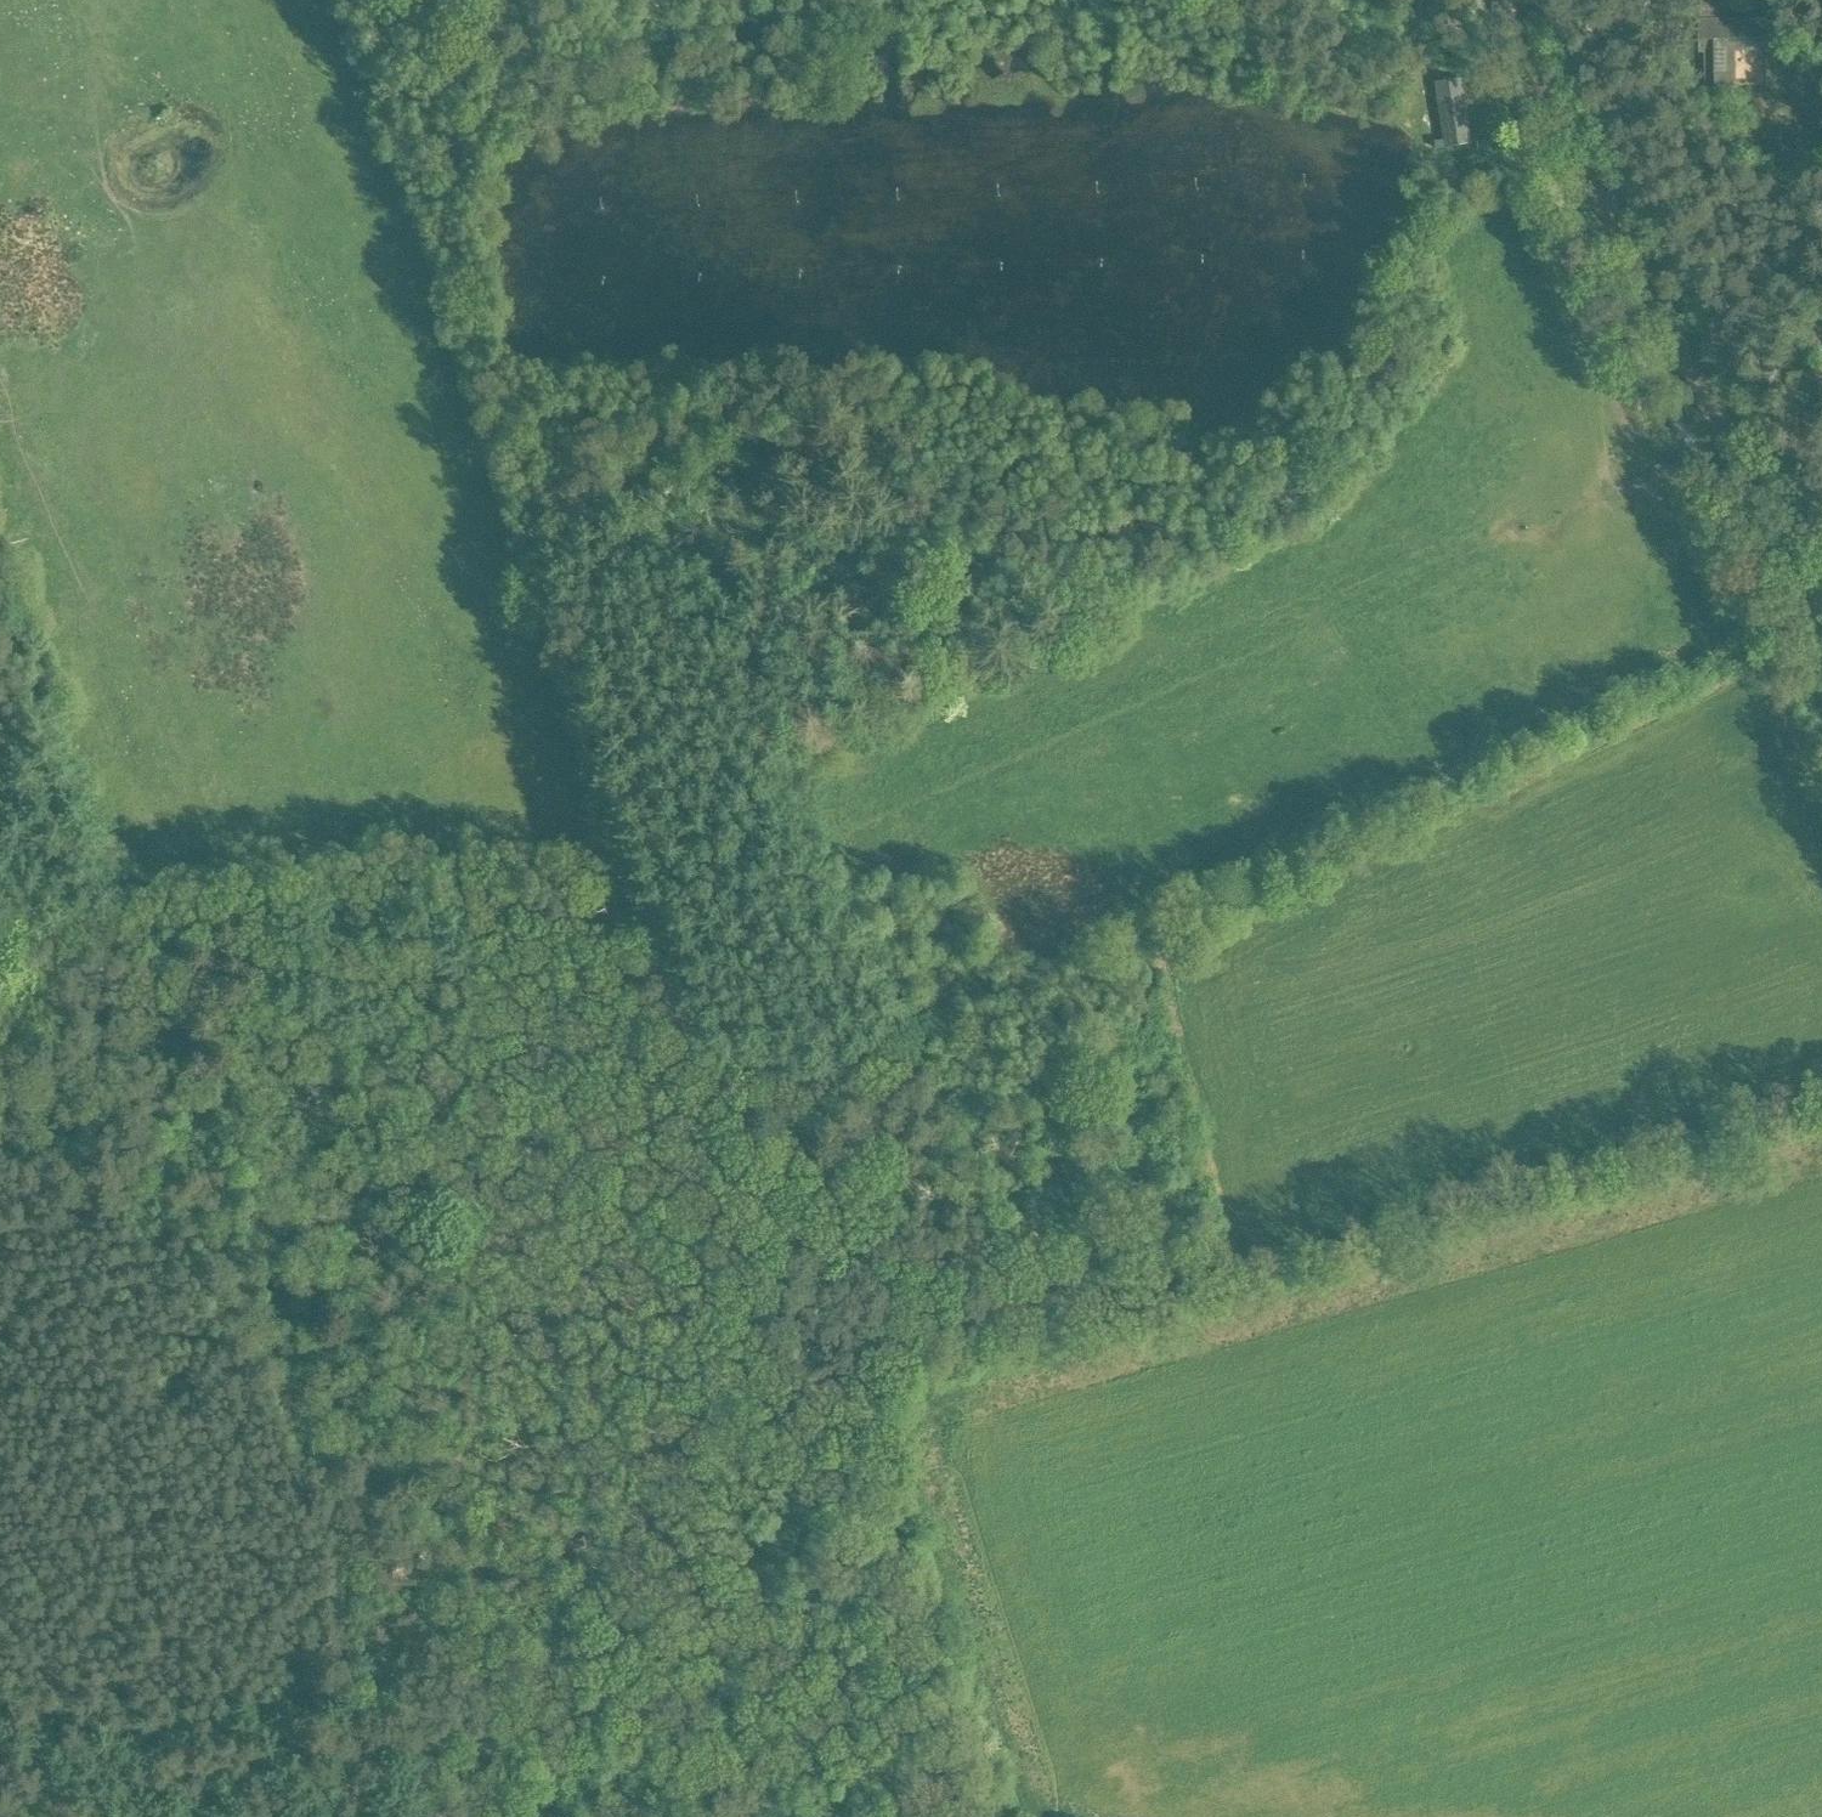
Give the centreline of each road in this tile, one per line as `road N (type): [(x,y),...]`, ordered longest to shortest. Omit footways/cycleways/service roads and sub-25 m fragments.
road 1 (track): [(1821,627),(1497,0)]

